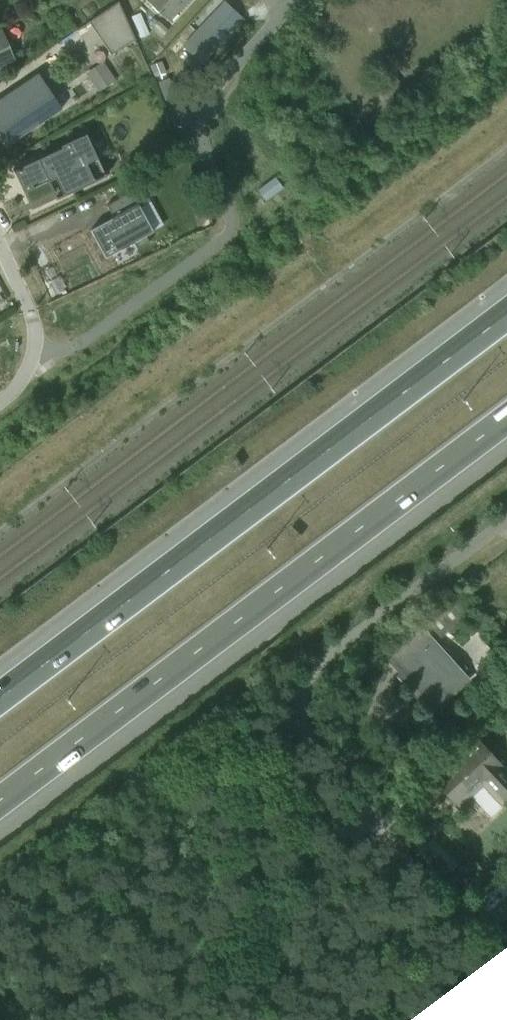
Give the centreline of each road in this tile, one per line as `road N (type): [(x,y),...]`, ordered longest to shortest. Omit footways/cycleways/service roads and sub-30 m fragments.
road 1 (motorway): [(0,814),(506,427)]
road 2 (motorway): [(506,317),(0,704)]
road 3 (residential): [(506,948),(315,744),(301,694),(307,671),(506,521)]
road 4 (residential): [(0,398),(26,372),(35,338),(0,247)]
road 5 (residential): [(203,102),(287,10)]

